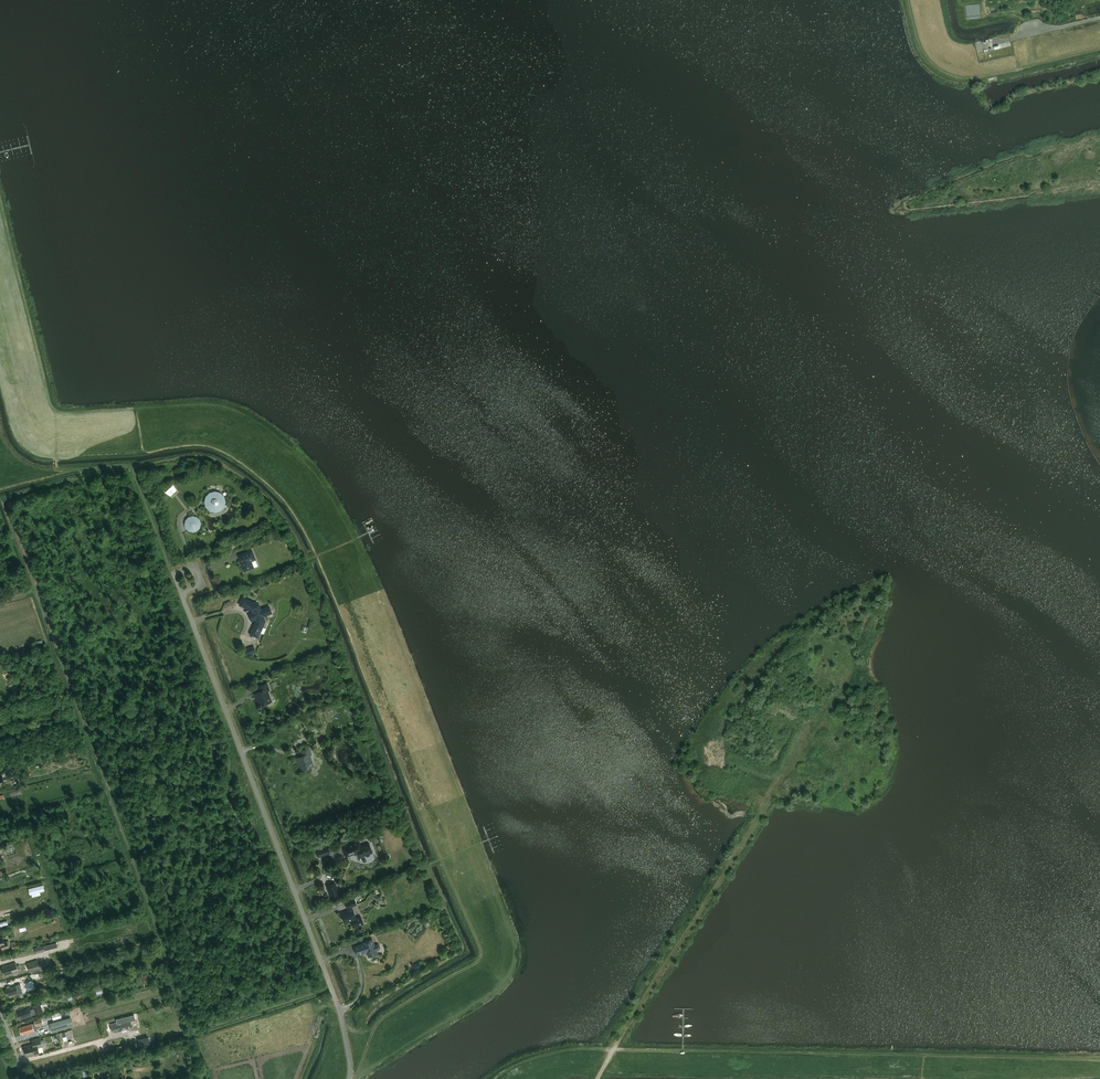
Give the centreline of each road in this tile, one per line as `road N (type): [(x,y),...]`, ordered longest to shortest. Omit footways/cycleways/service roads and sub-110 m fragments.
road 1 (residential): [(350,1078),(322,961),(173,574)]
road 2 (track): [(796,750),(596,1078)]
road 3 (track): [(0,497),(127,465),(173,574)]
road 4 (track): [(365,893),(481,843)]

